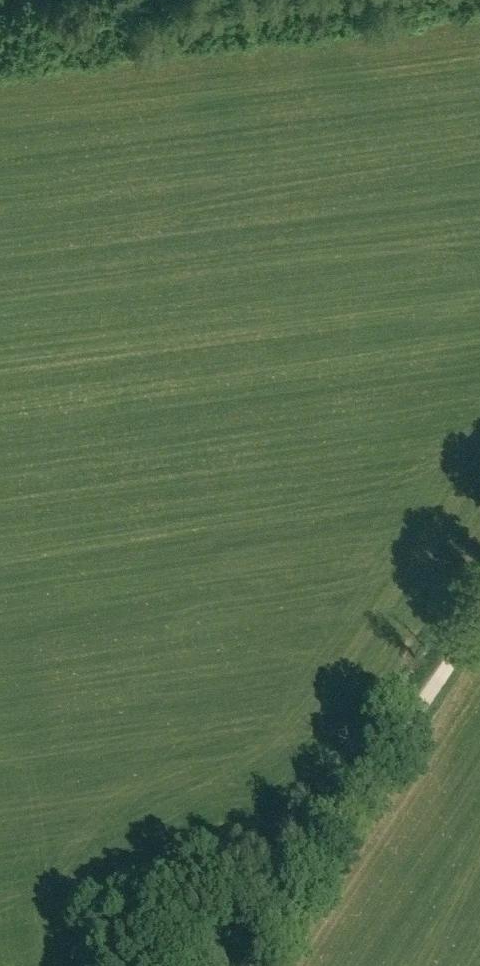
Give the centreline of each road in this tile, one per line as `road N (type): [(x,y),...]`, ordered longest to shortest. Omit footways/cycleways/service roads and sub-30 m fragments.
road 1 (track): [(479,625),(256,965)]

